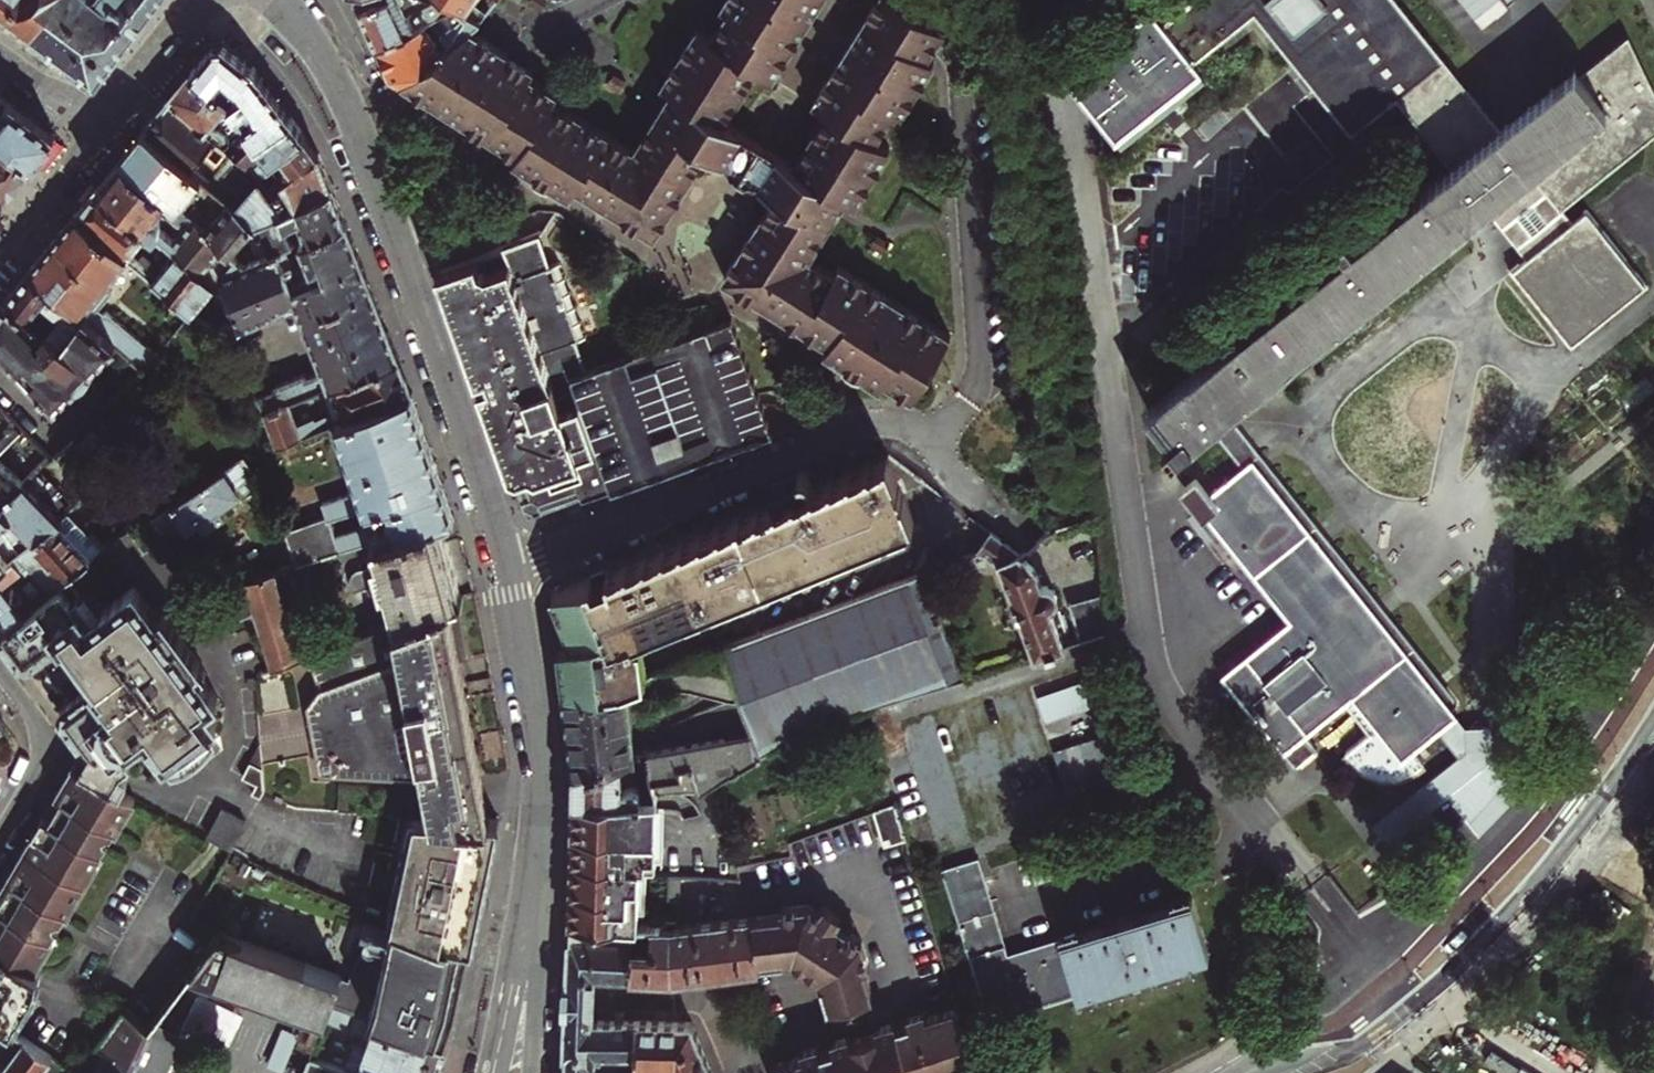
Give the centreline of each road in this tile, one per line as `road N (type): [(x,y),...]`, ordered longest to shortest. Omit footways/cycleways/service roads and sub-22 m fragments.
road 1 (residential): [(506,572),(849,425),(890,423),(929,432),(956,412),(974,383),(961,73),(950,50),(866,0)]
road 2 (residential): [(1653,731),(1535,885),(1461,961),(1360,1045),(1283,1072)]
road 3 (residential): [(396,229),(506,572)]
road 4 (residential): [(598,0),(539,29),(421,215),(396,229)]
road 5 (residential): [(273,0),(332,79),(396,229)]
road 6 (residential): [(506,572),(538,742),(540,825)]
road 7 (residential): [(540,825),(492,1072)]
road 8 (residential): [(533,1072),(540,825)]
road 9 (residential): [(0,672),(29,711),(39,754),(0,834)]
road 10 (residential): [(96,130),(200,0)]
road 11 (residential): [(0,252),(96,130)]
road 12 (residential): [(96,130),(0,57)]

